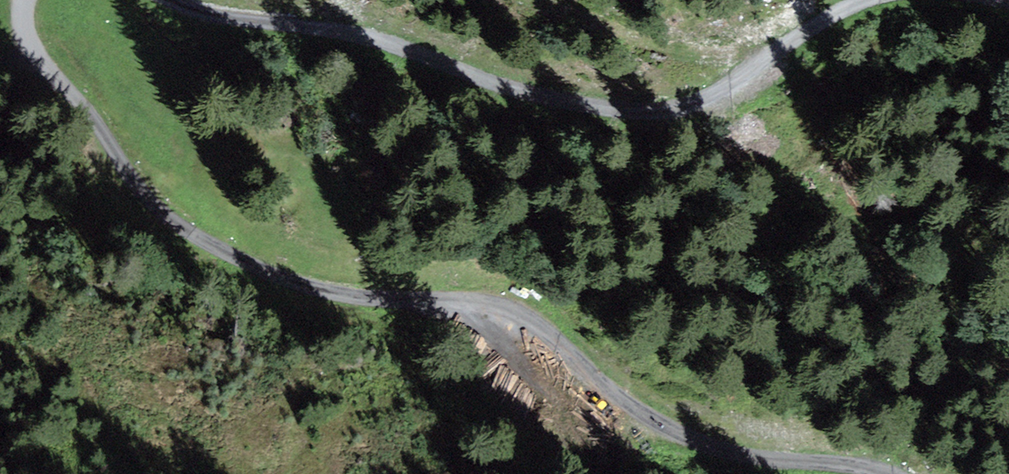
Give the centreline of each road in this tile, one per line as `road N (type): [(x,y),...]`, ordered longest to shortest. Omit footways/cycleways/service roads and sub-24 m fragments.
road 1 (track): [(871,473),(774,456),(654,411),(508,313),(338,295),(188,235),(139,189),(101,128),(38,60),(25,33),(22,0)]
road 2 (track): [(169,0),(383,42),(567,101),(673,112),(767,85),(854,0)]

